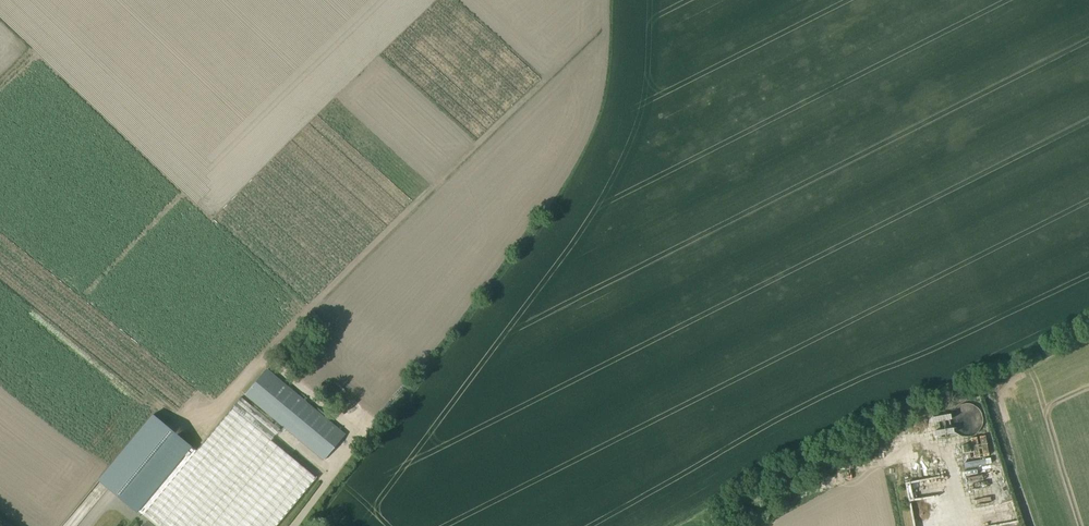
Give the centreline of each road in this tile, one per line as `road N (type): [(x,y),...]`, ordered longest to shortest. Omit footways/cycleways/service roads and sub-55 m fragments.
road 1 (track): [(617,0),(611,92),(585,157),(601,219),(607,320),(704,512)]

